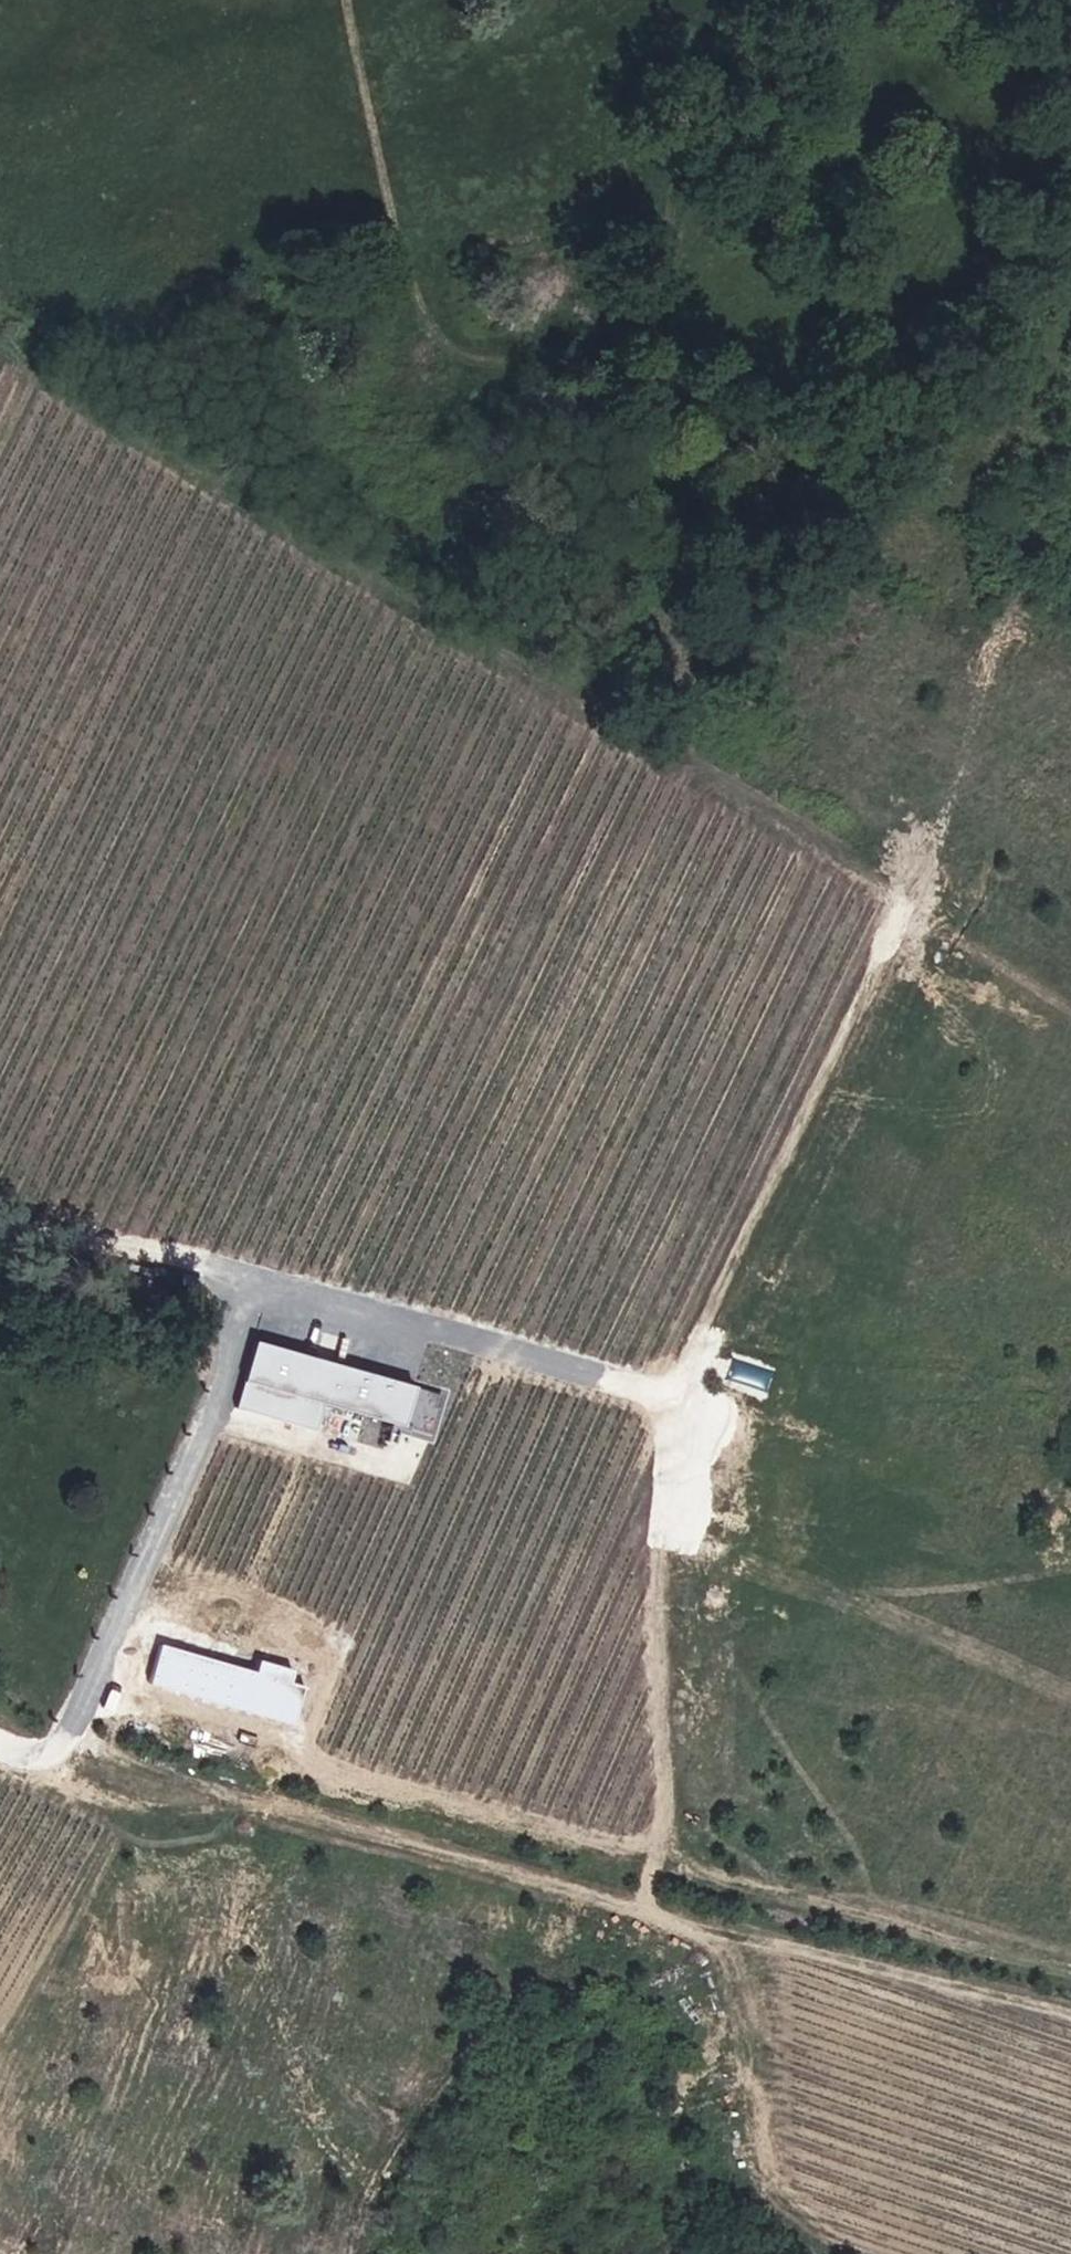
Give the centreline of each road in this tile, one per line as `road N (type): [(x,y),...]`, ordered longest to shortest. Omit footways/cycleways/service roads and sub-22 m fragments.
road 1 (track): [(0,1224),(400,1306),(631,1385),(671,1385),(696,1354),(899,951),(923,933),(956,937),(1070,1006)]

